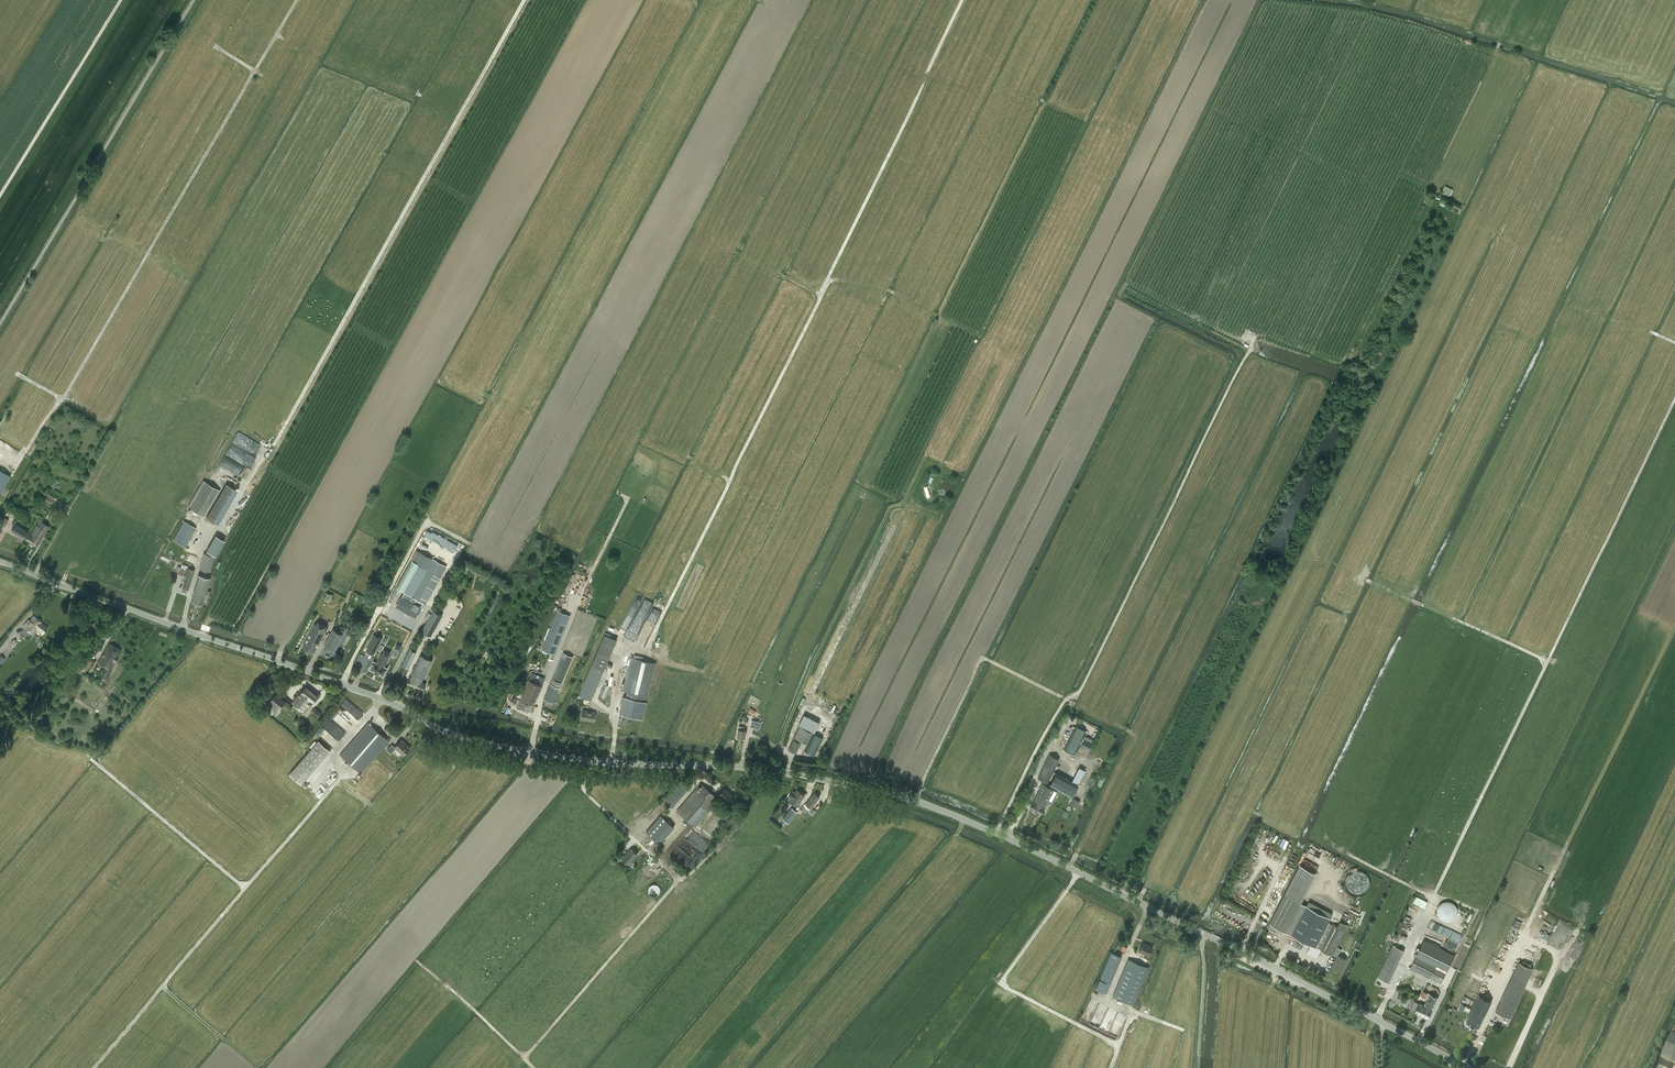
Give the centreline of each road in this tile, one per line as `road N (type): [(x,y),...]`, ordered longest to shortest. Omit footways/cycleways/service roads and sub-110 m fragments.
road 1 (unclassified): [(1471,1067),(915,798),(728,764),(592,761),(444,732),(304,666),(0,561)]
road 2 (track): [(611,762),(615,677),(628,645),(647,648),(963,0)]
road 3 (track): [(915,798),(986,655),(1078,698),(1260,332),(1338,364),(1347,353)]
road 4 (track): [(183,629),(202,550),(279,442),(526,0)]
road 5 (track): [(1377,1020),(1674,401)]
road 6 (track): [(0,458),(21,469),(297,0)]
road 7 (track): [(94,1067),(345,774),(336,750),(381,699)]
road 8 (track): [(1524,63),(1464,44),(1311,353)]
road 9 (track): [(539,1067),(527,1055),(678,881),(586,793),(592,761)]
road 10 (track): [(784,774),(792,755),(780,749),(823,643),(894,502),(905,501),(928,454)]
road 11 (track): [(520,749),(630,495)]
road 12 (track): [(0,192),(119,0)]
road 13 (track): [(248,884),(95,756)]
road 14 (track): [(831,276),(894,285),(982,331)]
road 15 (track): [(527,1055),(418,957)]
road 16 (track): [(1254,342),(1132,282)]

